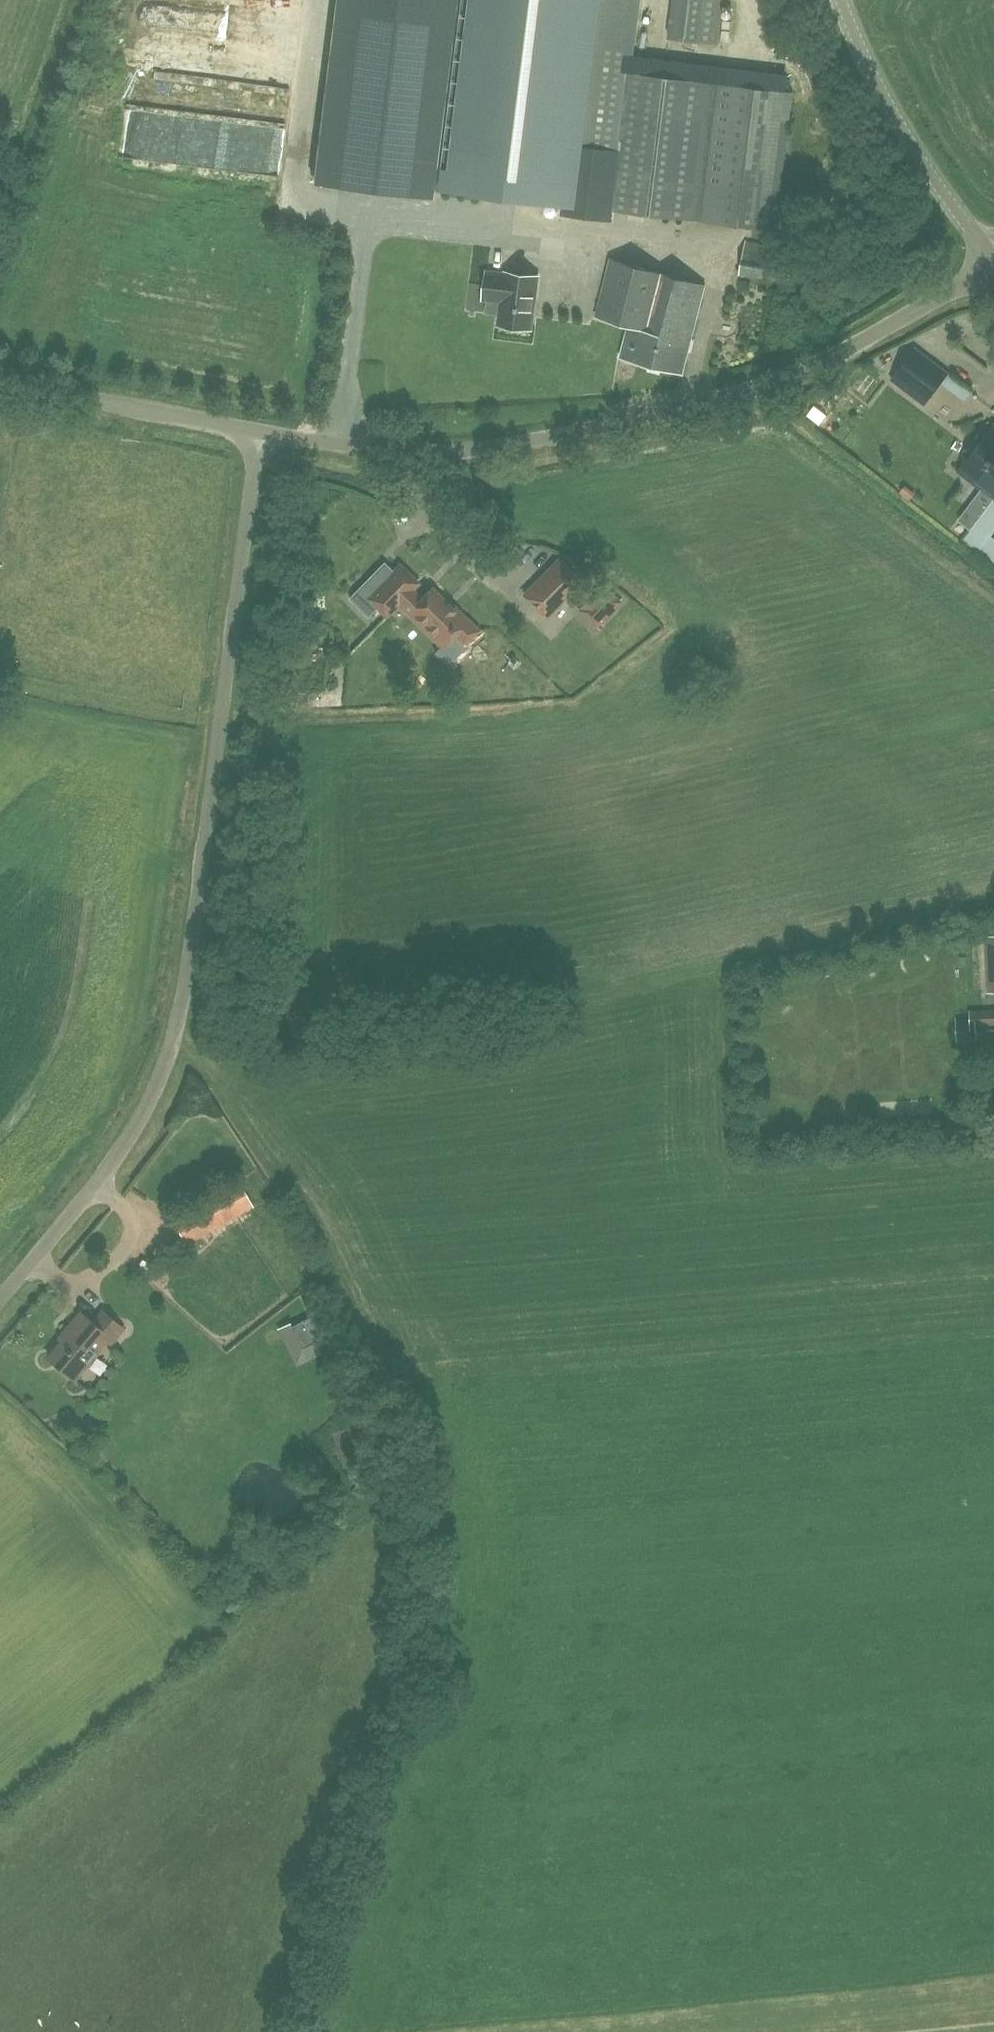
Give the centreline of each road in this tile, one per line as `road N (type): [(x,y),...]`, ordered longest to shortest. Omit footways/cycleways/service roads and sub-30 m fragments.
road 1 (unclassified): [(0,1288),(115,1147),(167,1044),(260,429)]
road 2 (unclassified): [(260,429),(313,440),(447,446),(733,395),(885,328),(990,264)]
road 3 (tertiary): [(990,264),(884,99),(841,0)]
road 4 (unclassified): [(260,429),(0,380)]

